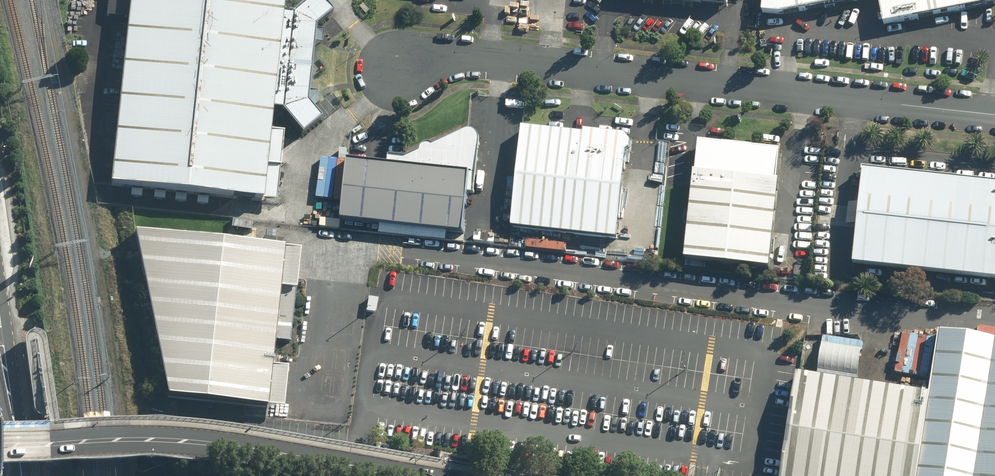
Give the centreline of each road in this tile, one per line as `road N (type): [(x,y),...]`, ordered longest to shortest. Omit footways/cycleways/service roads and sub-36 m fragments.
road 1 (unclassified): [(994,112),(462,60),(401,70)]
road 2 (unclassified): [(391,475),(171,445),(0,451)]

